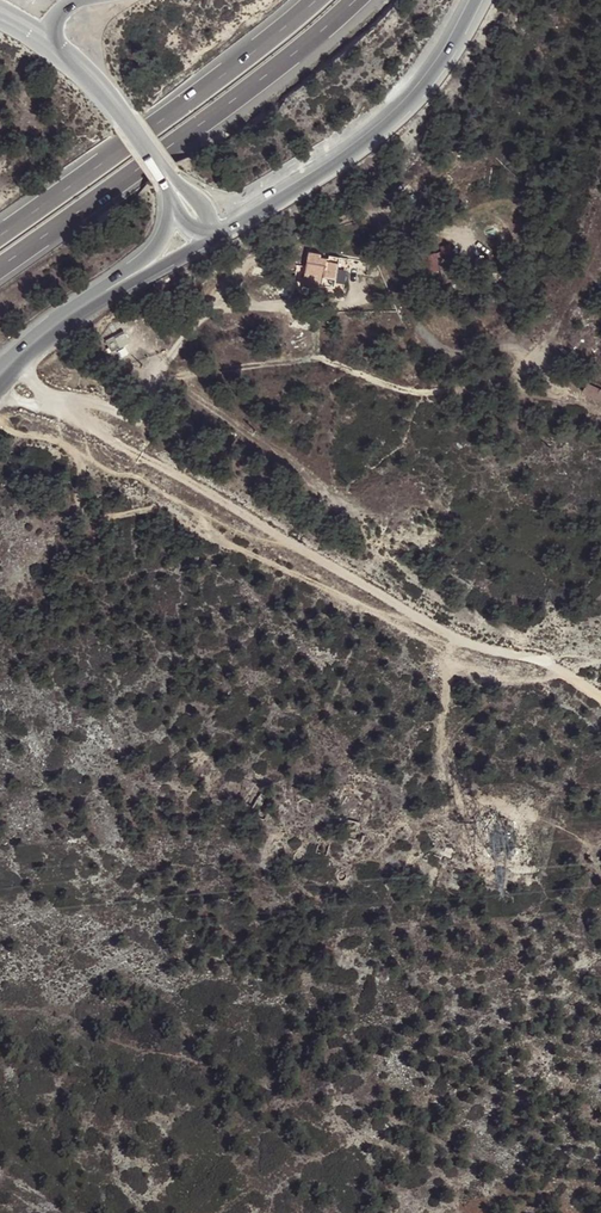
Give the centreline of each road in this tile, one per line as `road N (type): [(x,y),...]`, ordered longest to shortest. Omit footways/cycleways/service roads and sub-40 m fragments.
road 1 (track): [(600,699),(544,662),(457,638),(0,374)]
road 2 (trunk): [(0,265),(356,0)]
road 3 (trunk): [(317,0),(0,234)]
road 4 (trunk): [(221,232),(382,130),(423,89),(477,0)]
road 5 (secondary): [(171,198),(157,247),(68,318)]
road 6 (secondary): [(64,52),(109,94),(167,176)]
road 7 (secondary): [(68,318),(200,244)]

